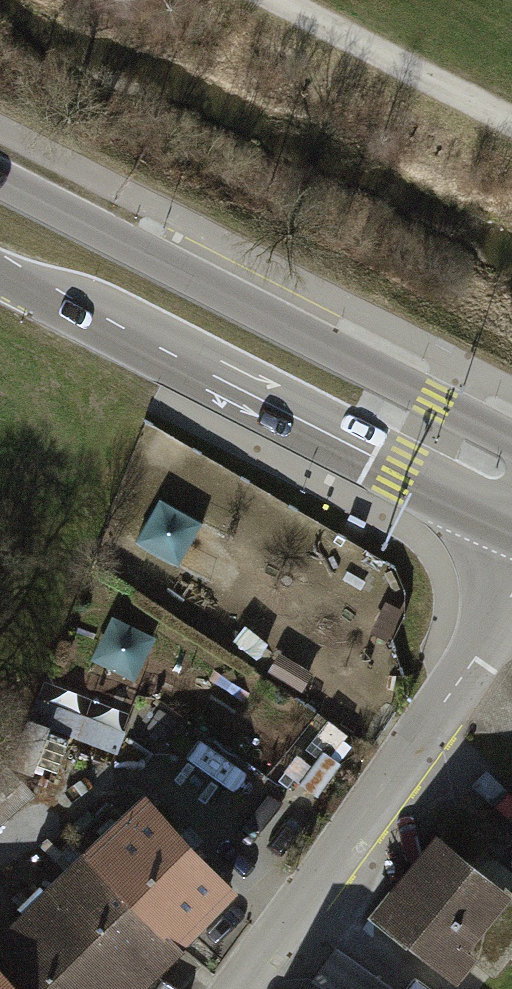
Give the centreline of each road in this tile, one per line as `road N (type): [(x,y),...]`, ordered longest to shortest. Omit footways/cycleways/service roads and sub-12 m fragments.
road 1 (secondary): [(511,447),(472,419),(0,180)]
road 2 (secondary): [(0,266),(401,468),(472,496),(511,500)]
road 3 (unclassified): [(235,988),(459,682),(511,595)]
road 4 (track): [(270,0),(511,124)]

